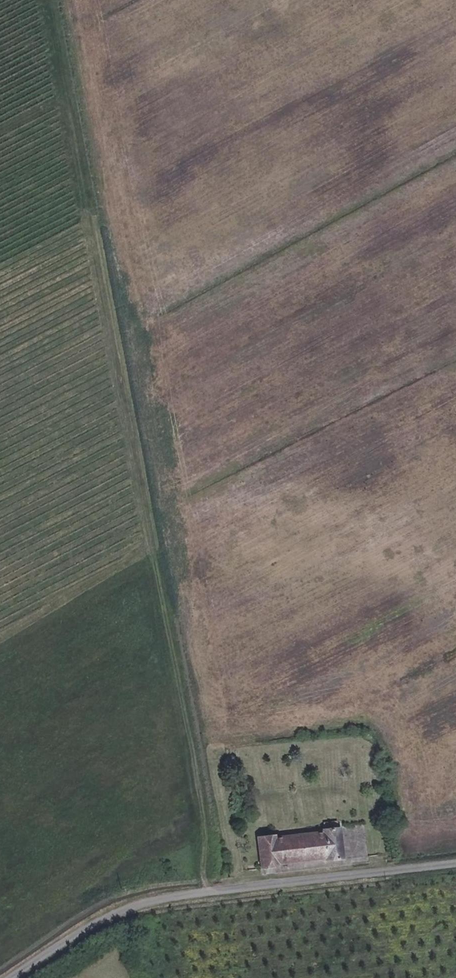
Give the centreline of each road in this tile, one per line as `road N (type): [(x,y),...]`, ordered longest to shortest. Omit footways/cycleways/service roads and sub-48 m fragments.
road 1 (unclassified): [(12,977),(71,938),(144,903),(455,861)]

